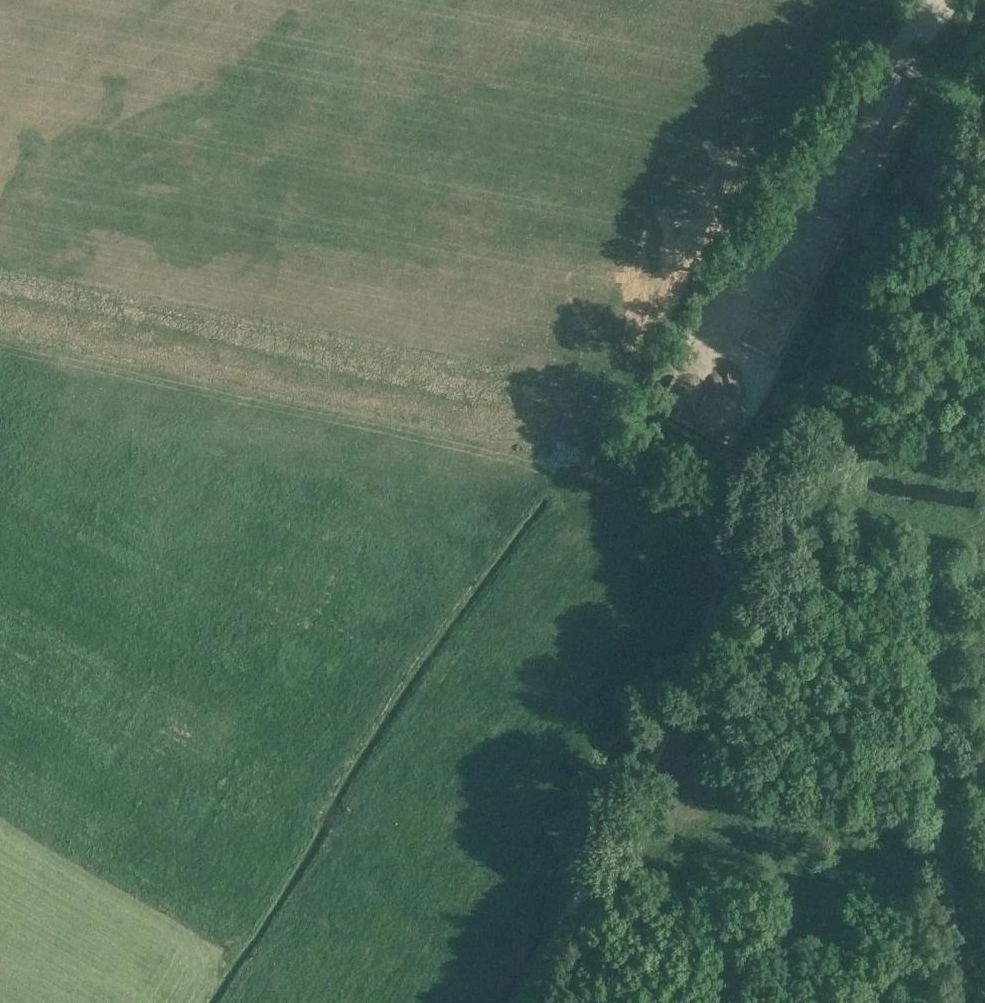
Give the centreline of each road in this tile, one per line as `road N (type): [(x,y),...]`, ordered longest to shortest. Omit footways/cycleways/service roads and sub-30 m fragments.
road 1 (track): [(525,1002),(753,560),(826,468),(984,143)]

